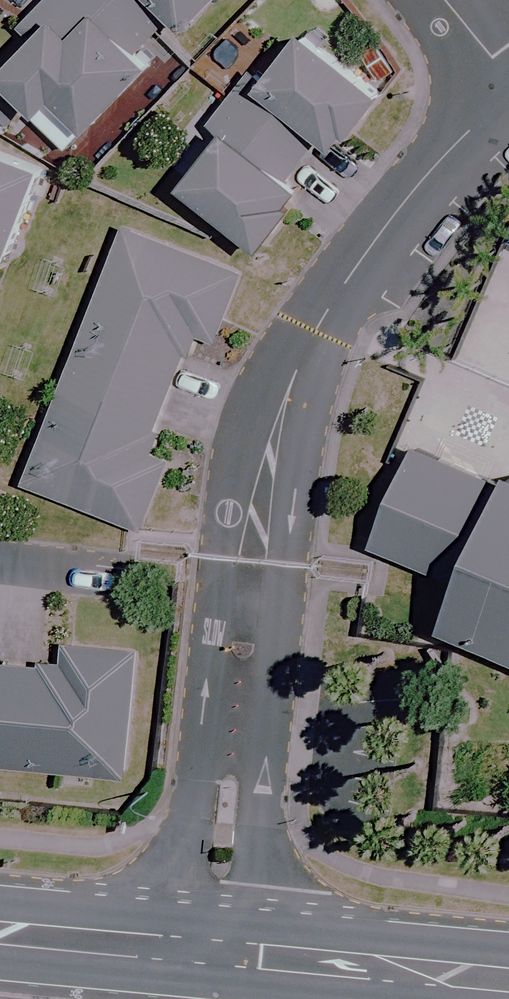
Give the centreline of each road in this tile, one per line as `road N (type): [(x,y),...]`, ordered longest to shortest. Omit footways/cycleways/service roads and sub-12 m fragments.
road 1 (residential): [(218,941),(253,561),(284,406),(311,340),(397,211),(508,97)]
road 2 (secondary): [(508,981),(374,956),(218,941)]
road 3 (secondary): [(218,941),(134,946),(0,934)]

